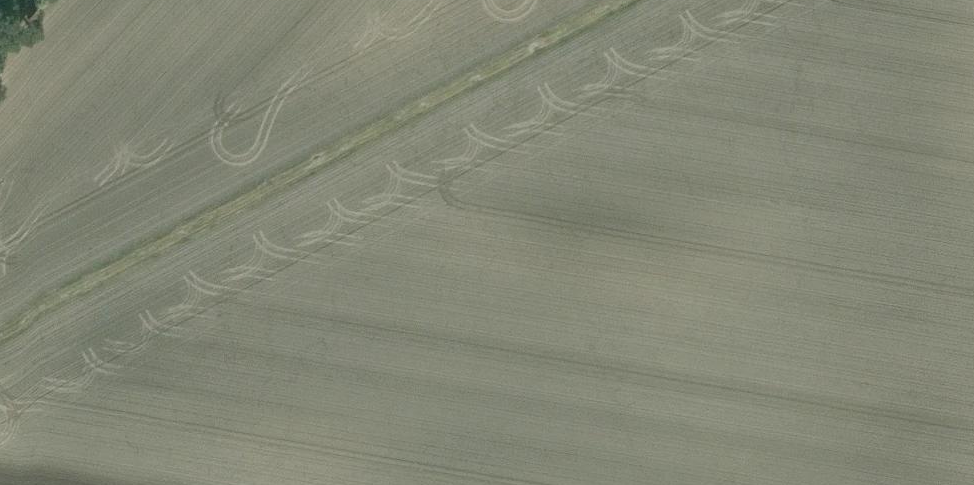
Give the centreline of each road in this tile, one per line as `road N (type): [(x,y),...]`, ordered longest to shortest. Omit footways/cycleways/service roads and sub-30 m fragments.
road 1 (track): [(0,331),(607,0)]

